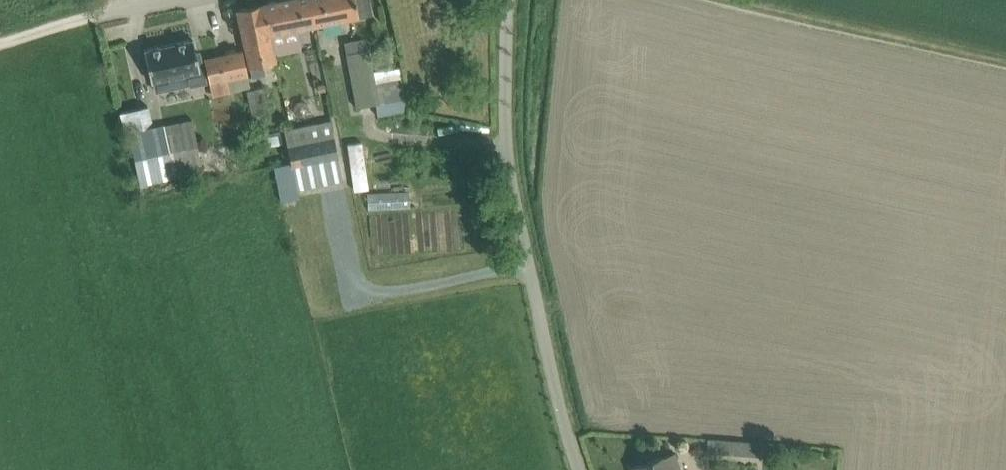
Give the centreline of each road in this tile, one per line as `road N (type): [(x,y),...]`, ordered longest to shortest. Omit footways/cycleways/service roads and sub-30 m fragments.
road 1 (unclassified): [(508,0),(510,164),(579,469)]
road 2 (track): [(1005,64),(736,0)]
road 3 (track): [(0,38),(120,9)]

